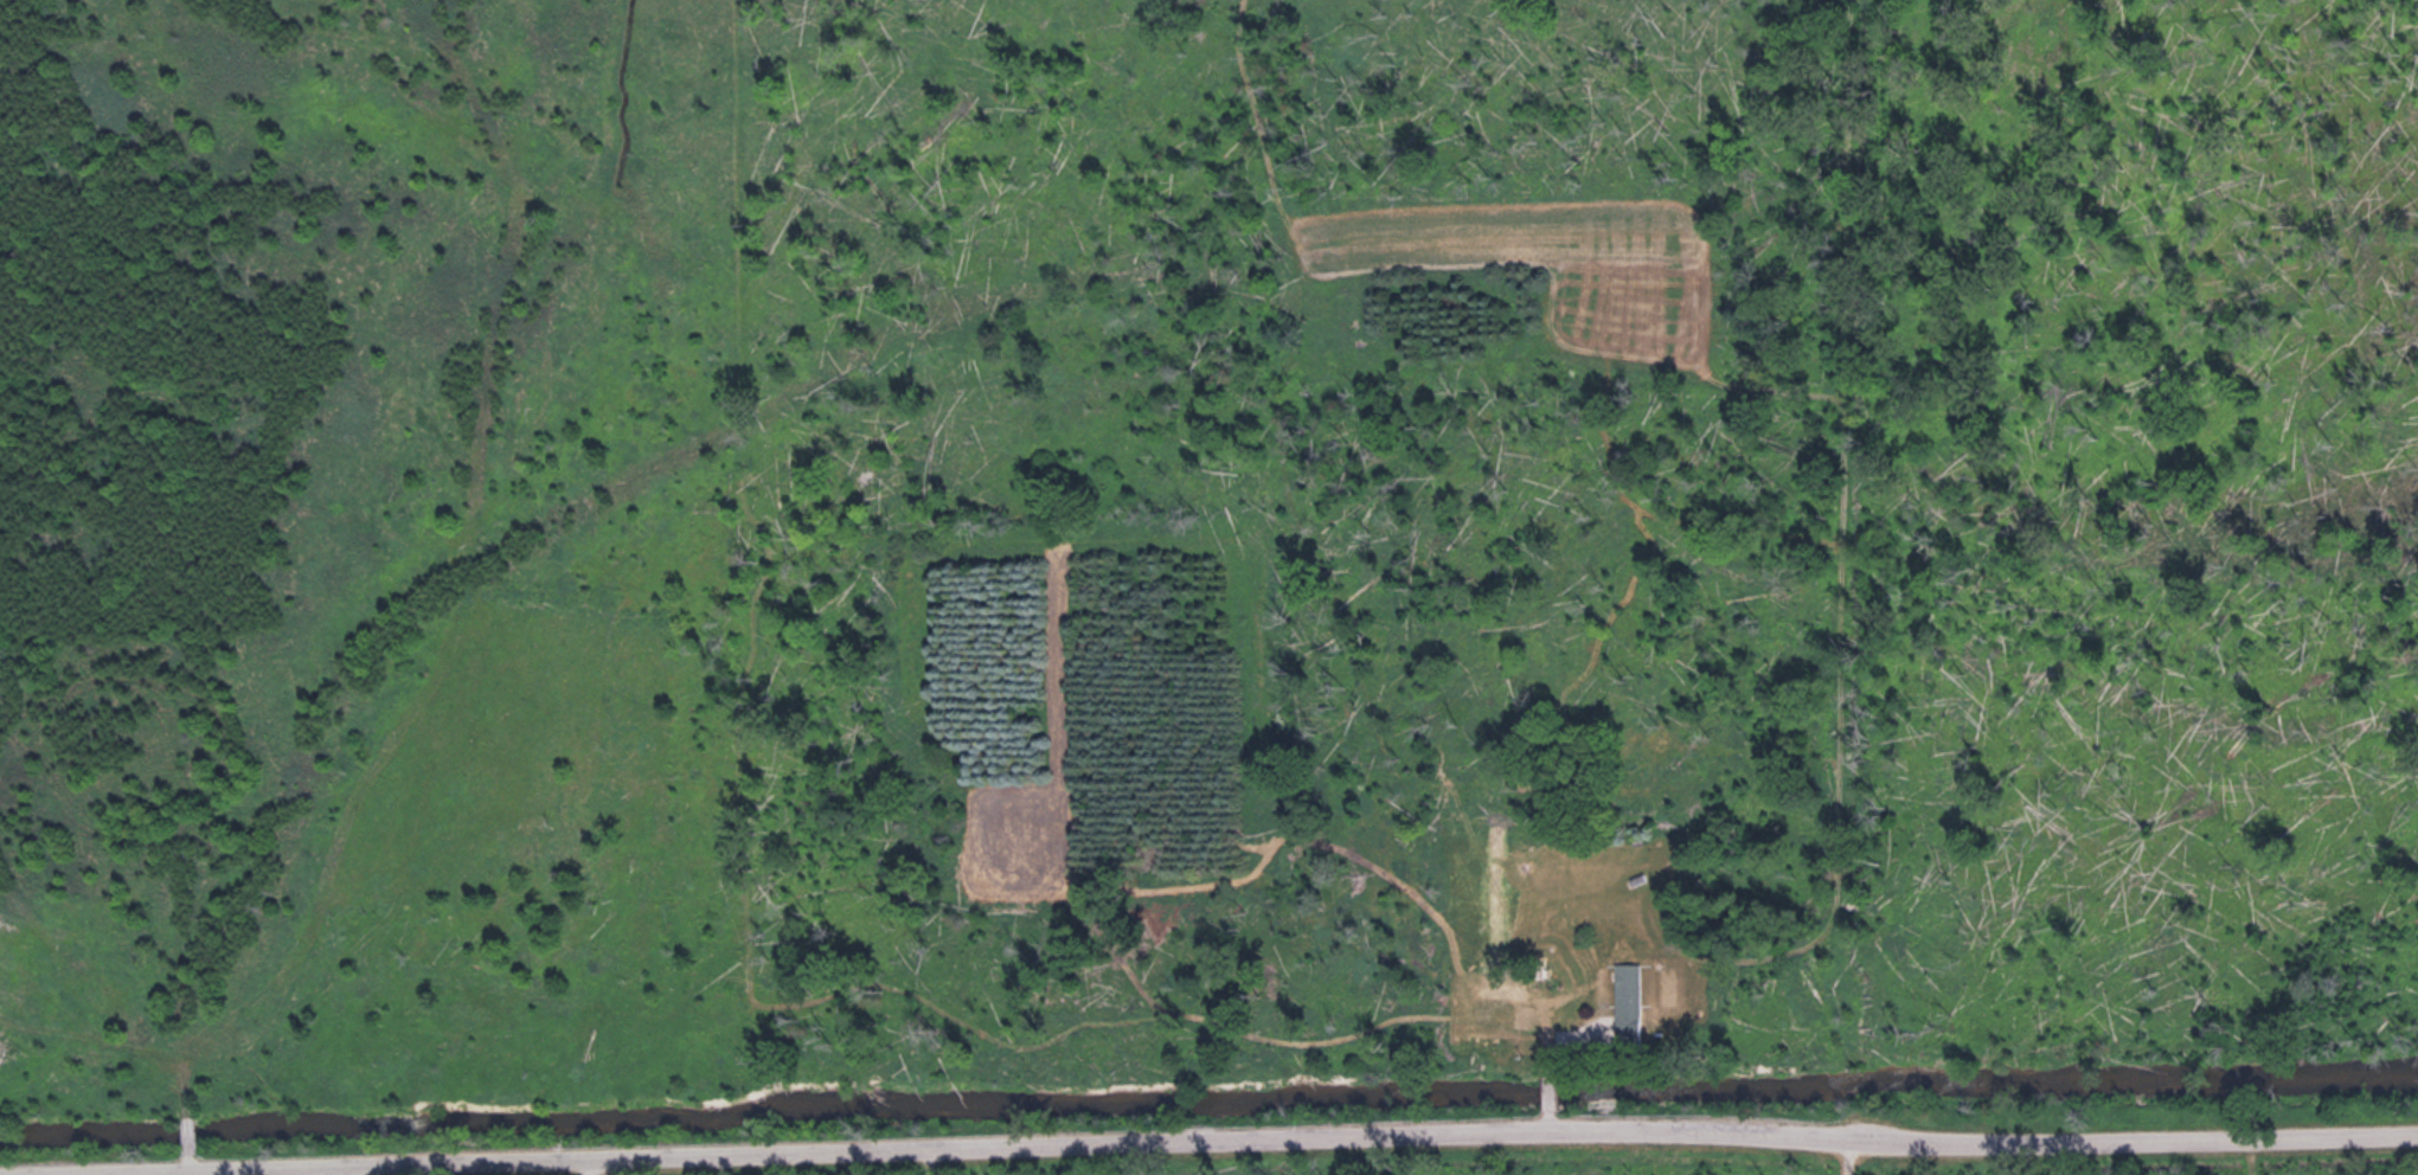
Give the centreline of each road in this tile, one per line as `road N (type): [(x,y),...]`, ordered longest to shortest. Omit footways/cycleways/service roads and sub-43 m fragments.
road 1 (residential): [(96,1174),(1548,1129),(1713,1128),(1949,1143),(2417,1134)]

